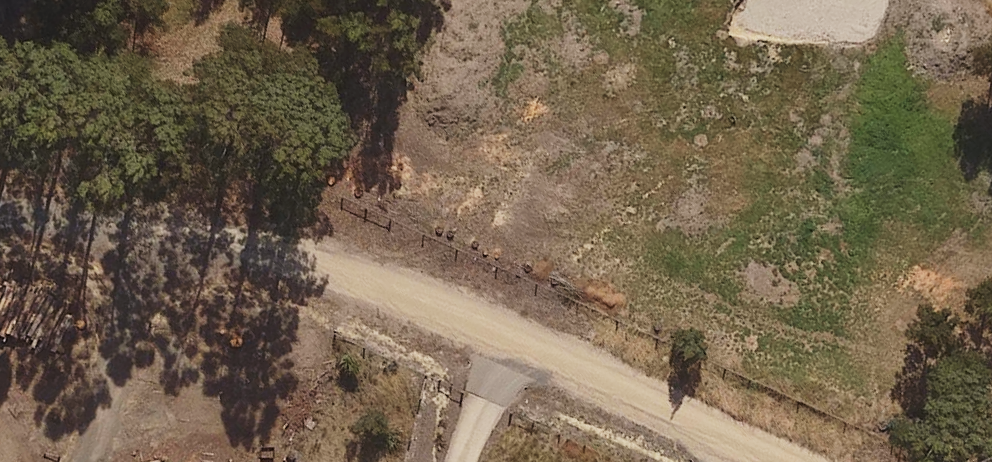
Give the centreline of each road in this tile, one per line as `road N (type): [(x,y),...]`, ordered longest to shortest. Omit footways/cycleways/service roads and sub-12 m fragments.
road 1 (residential): [(304,255),(770,461)]
road 2 (residential): [(304,255),(0,189)]
road 3 (track): [(173,227),(127,366),(83,461)]

